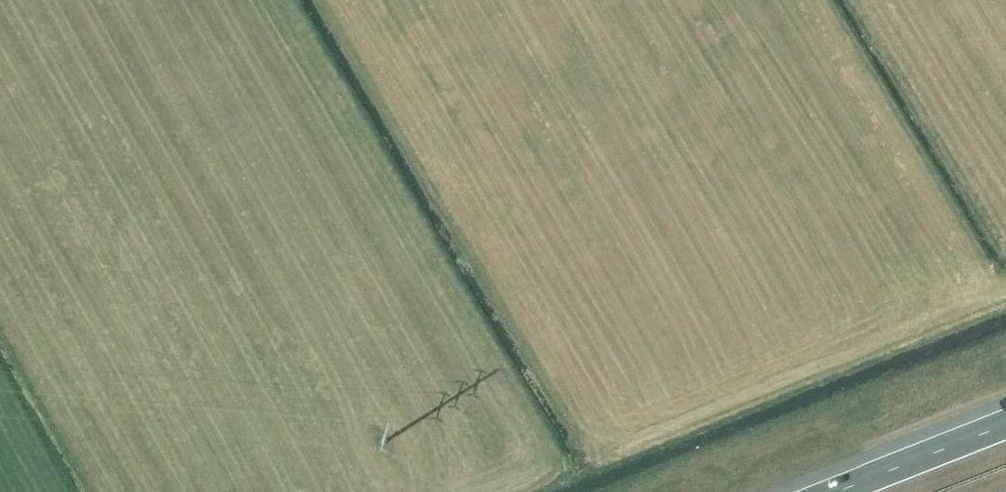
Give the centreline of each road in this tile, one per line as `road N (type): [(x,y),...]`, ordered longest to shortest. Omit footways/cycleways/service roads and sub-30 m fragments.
road 1 (motorway): [(1005,425),(836,491)]

